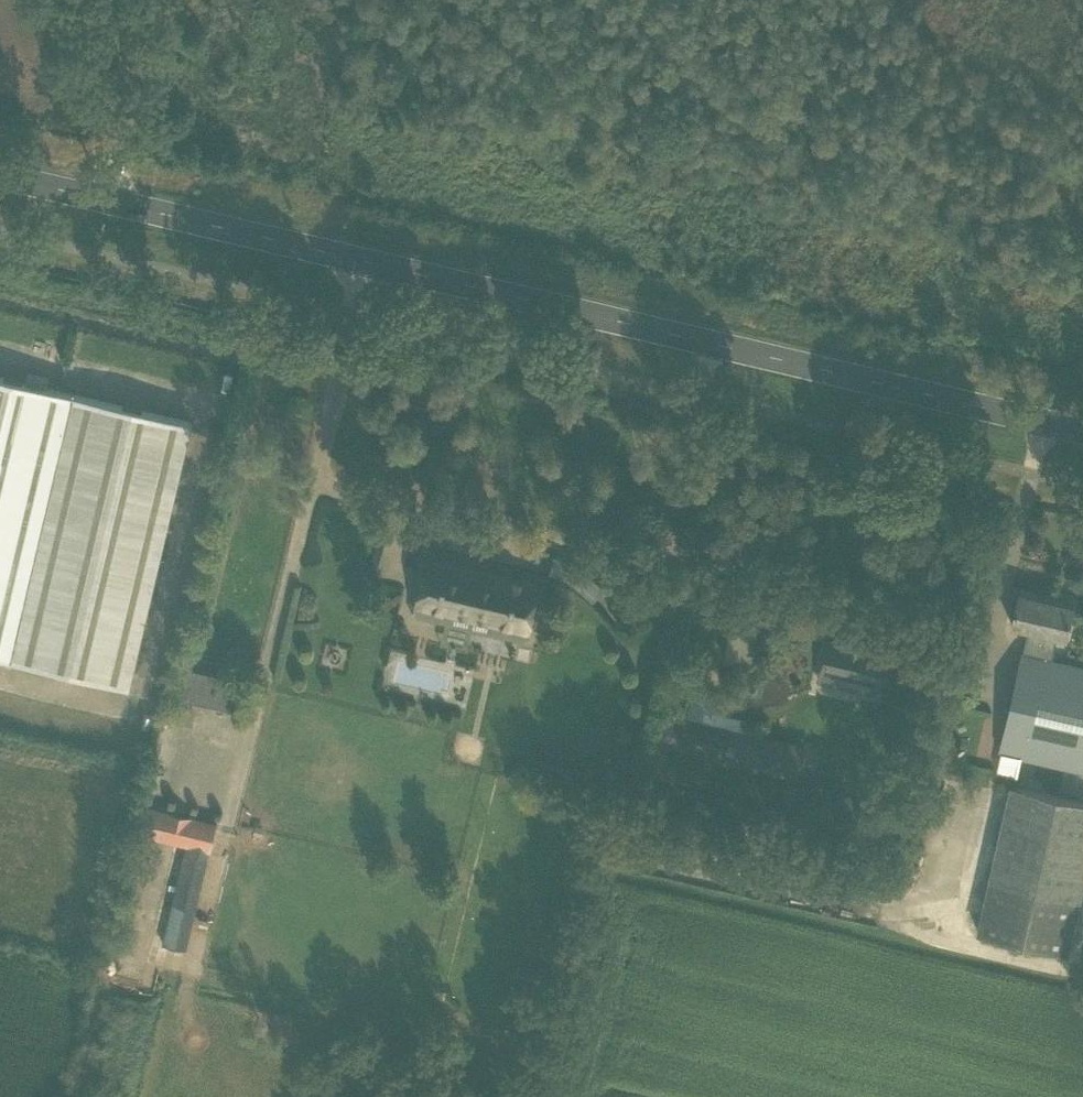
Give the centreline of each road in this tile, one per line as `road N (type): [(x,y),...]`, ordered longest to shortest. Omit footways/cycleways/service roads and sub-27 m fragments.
road 1 (tertiary): [(1082,431),(107,201)]
road 2 (unclassified): [(107,201),(134,68),(125,0)]

